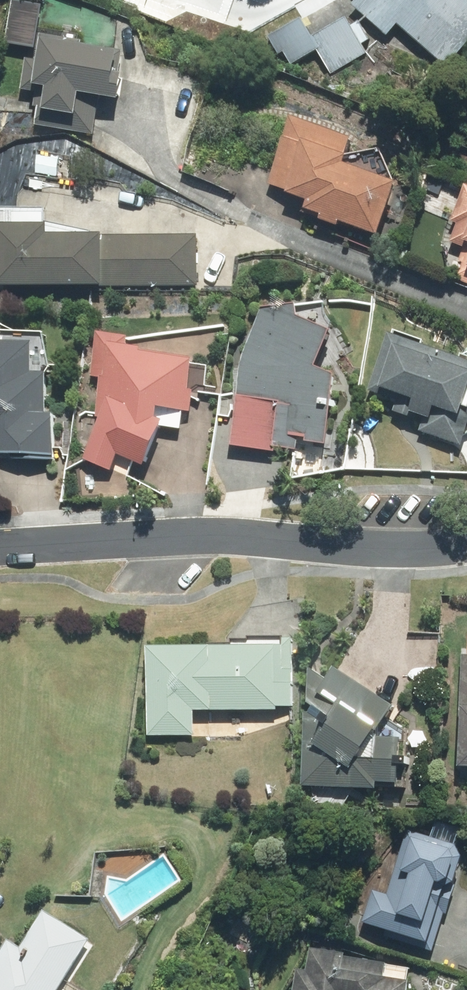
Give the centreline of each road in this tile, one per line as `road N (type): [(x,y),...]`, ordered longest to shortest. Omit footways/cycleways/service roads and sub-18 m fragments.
road 1 (residential): [(0,547),(219,534),(414,550),(466,540)]

